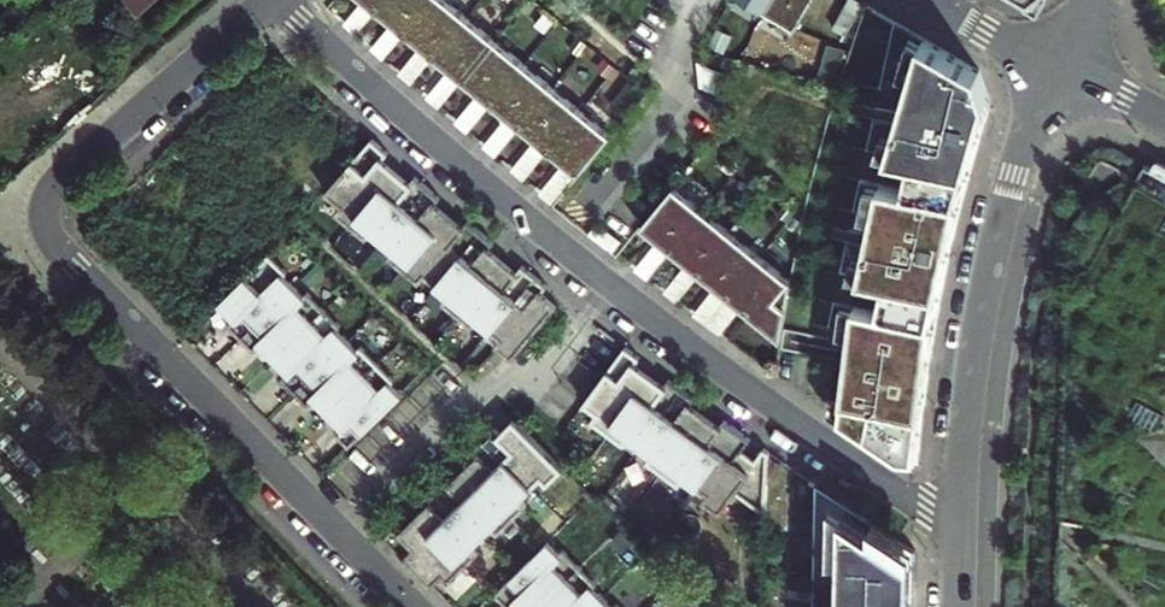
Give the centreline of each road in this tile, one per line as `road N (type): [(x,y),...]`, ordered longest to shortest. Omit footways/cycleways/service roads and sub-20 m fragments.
road 1 (residential): [(274,0),(617,290),(890,490),(965,521)]
road 2 (residential): [(269,0),(53,187),(47,217),(59,250),(417,606)]
road 3 (residential): [(1060,66),(1026,143),(994,268),(971,408),(965,521)]
road 4 (residential): [(931,0),(1060,66)]

